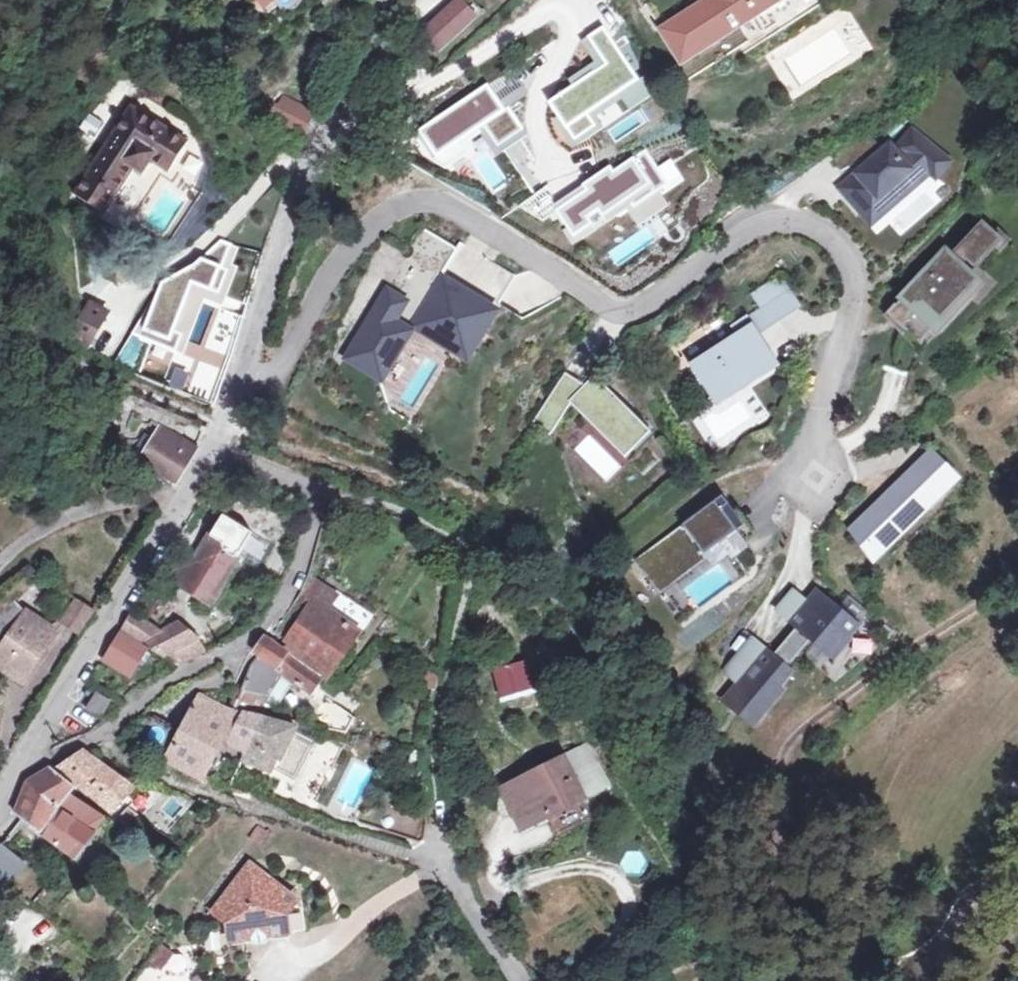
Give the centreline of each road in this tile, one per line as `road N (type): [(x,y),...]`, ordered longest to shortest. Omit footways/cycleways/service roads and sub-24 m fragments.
road 1 (residential): [(816,478),(860,295),(855,264),(839,239),(796,216),(770,218),(650,303),(618,308),(466,214),(413,205),(368,230),(271,380),(257,384),(239,375)]
road 2 (residential): [(212,446),(293,476),(307,496),(309,537),(281,595),(237,646),(190,669),(93,742),(11,773)]
road 3 (tertiary): [(385,0),(290,211),(239,375)]
road 4 (tertiary): [(212,446),(11,773)]
road 5 (residential): [(448,865),(517,980)]

